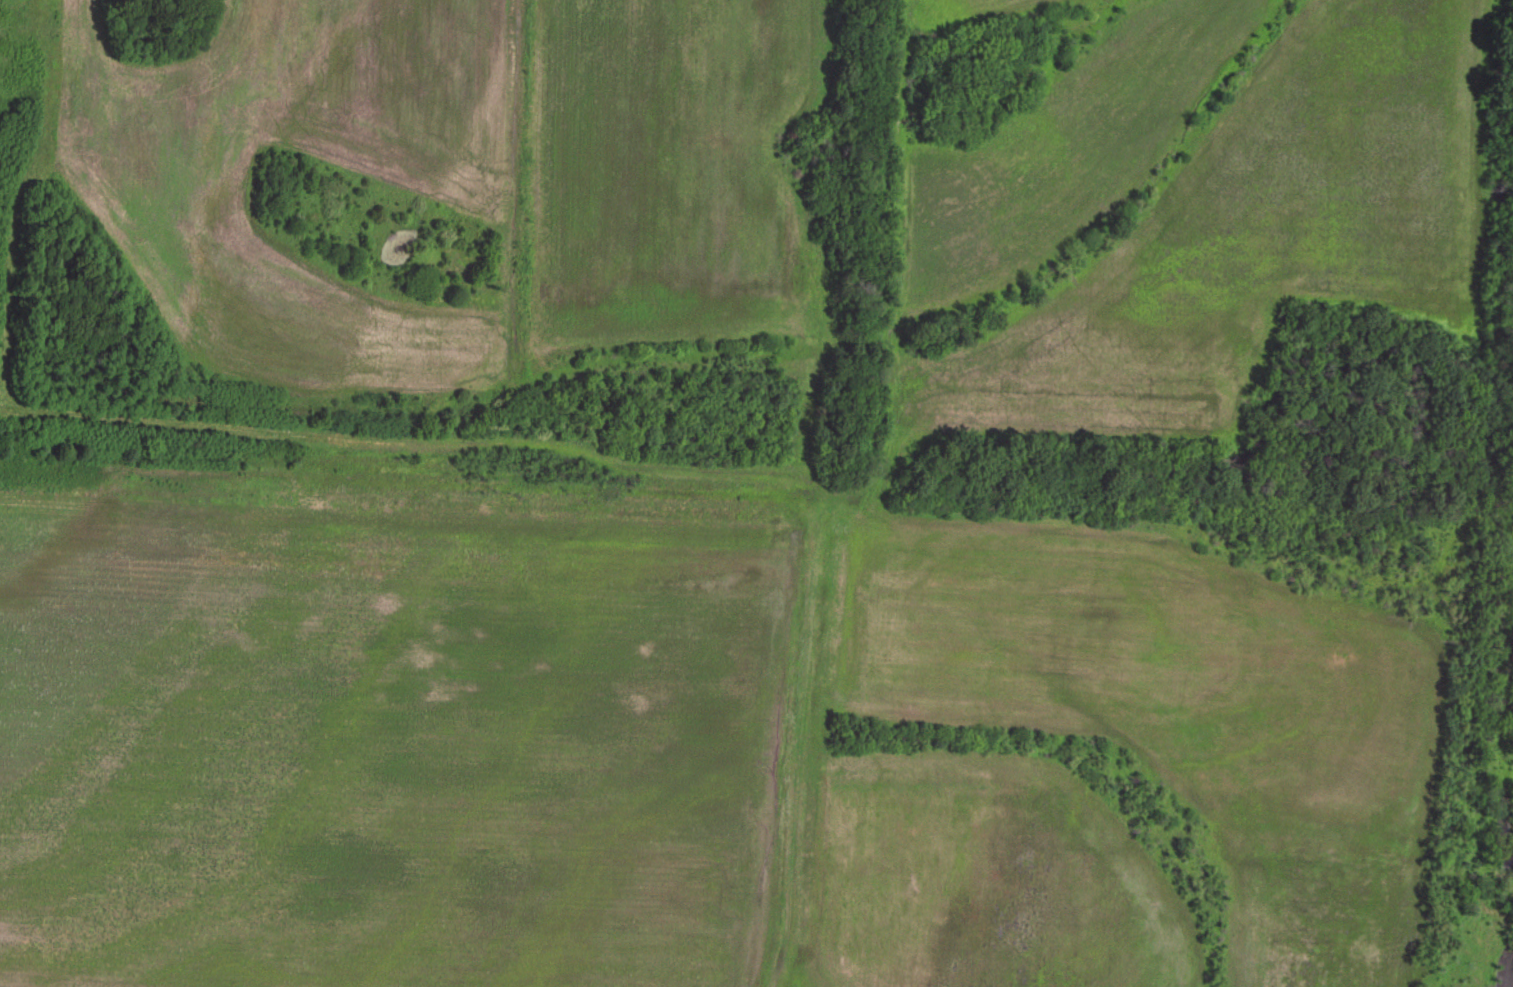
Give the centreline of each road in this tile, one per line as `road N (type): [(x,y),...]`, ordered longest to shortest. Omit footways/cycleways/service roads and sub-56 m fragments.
road 1 (residential): [(1512,508),(1500,477),(1375,428)]

